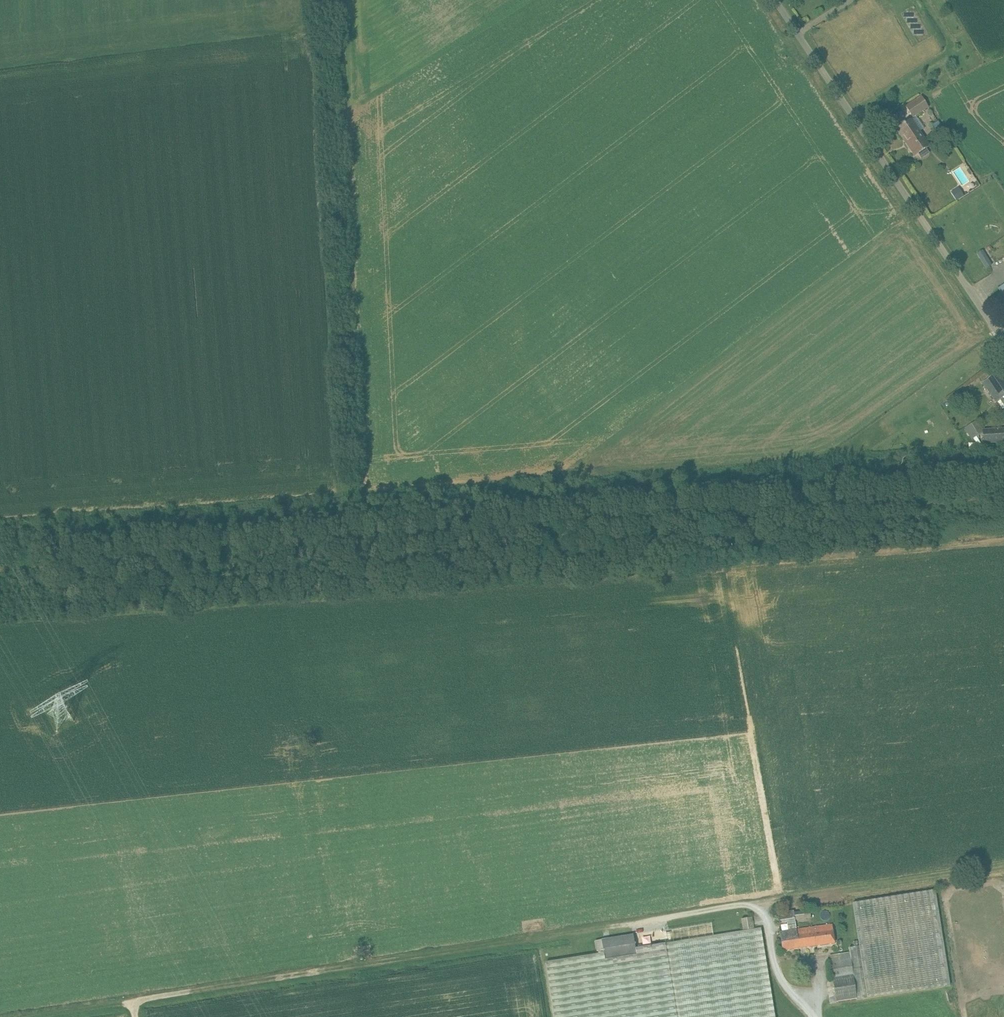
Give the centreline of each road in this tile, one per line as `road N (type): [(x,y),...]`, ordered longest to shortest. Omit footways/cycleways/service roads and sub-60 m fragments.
road 1 (unclassified): [(1003,334),(777,0)]
road 2 (track): [(0,77),(141,60),(137,0)]

